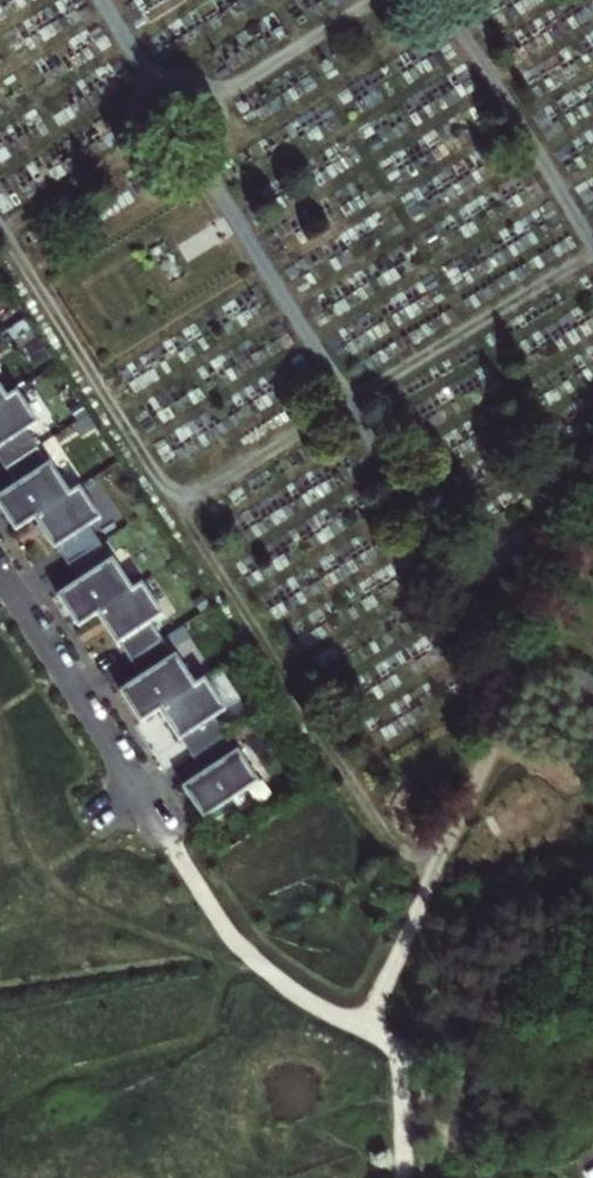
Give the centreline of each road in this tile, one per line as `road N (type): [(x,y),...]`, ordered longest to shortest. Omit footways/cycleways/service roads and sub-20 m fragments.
road 1 (residential): [(0,574),(137,788)]

